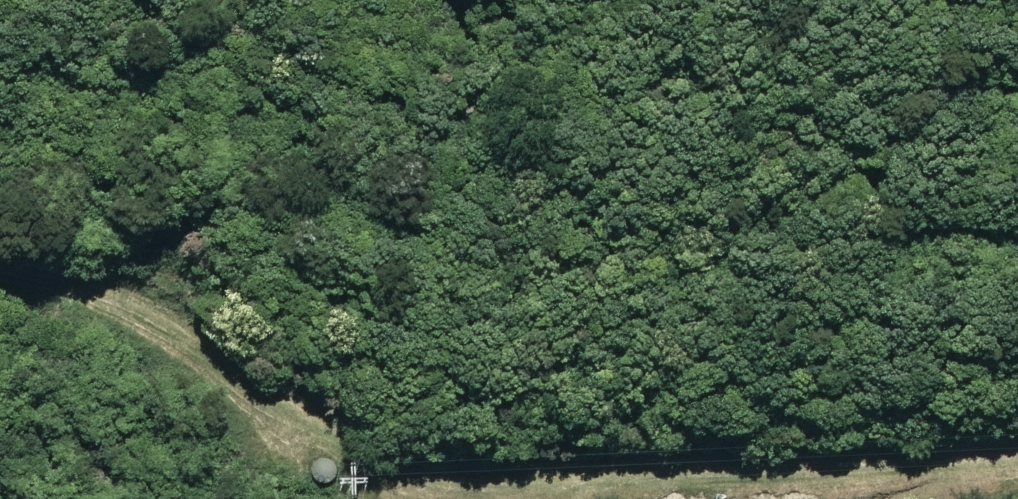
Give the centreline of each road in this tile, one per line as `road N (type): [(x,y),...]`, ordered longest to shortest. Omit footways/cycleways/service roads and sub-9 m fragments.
road 1 (track): [(1017,443),(621,480),(369,448),(84,256),(0,241)]
road 2 (track): [(186,498),(64,454),(0,446)]
road 3 (track): [(897,457),(764,498)]

